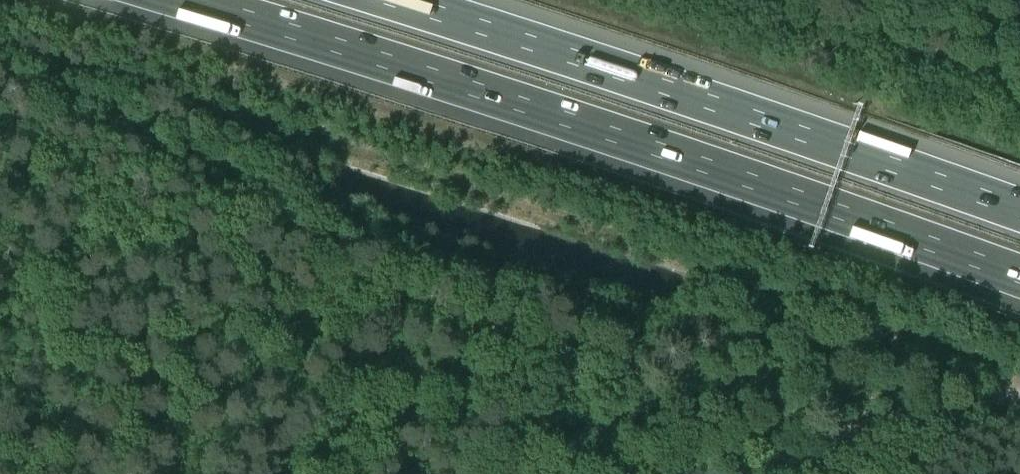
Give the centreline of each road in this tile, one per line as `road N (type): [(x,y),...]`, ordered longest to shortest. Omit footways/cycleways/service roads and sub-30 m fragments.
road 1 (motorway): [(183,0),(813,203),(1019,279)]
road 2 (motorway): [(1019,213),(392,0)]
road 3 (unclassified): [(740,473),(949,400),(978,395),(1019,406)]

